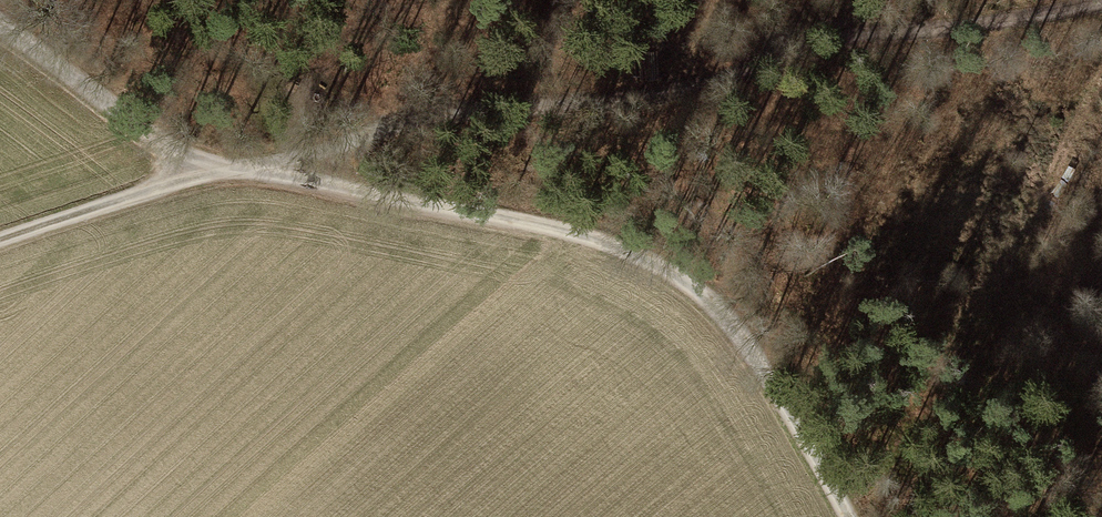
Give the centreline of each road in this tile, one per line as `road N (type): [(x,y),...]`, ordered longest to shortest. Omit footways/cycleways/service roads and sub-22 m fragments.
road 1 (track): [(0,26),(192,174),(251,170),(454,207),(569,233),(685,279),(725,316),(767,375),(854,516)]
road 2 (track): [(291,177),(367,136),(497,112),(640,101),(725,77),(814,36),(1076,0)]
road 3 (track): [(0,240),(192,174)]

